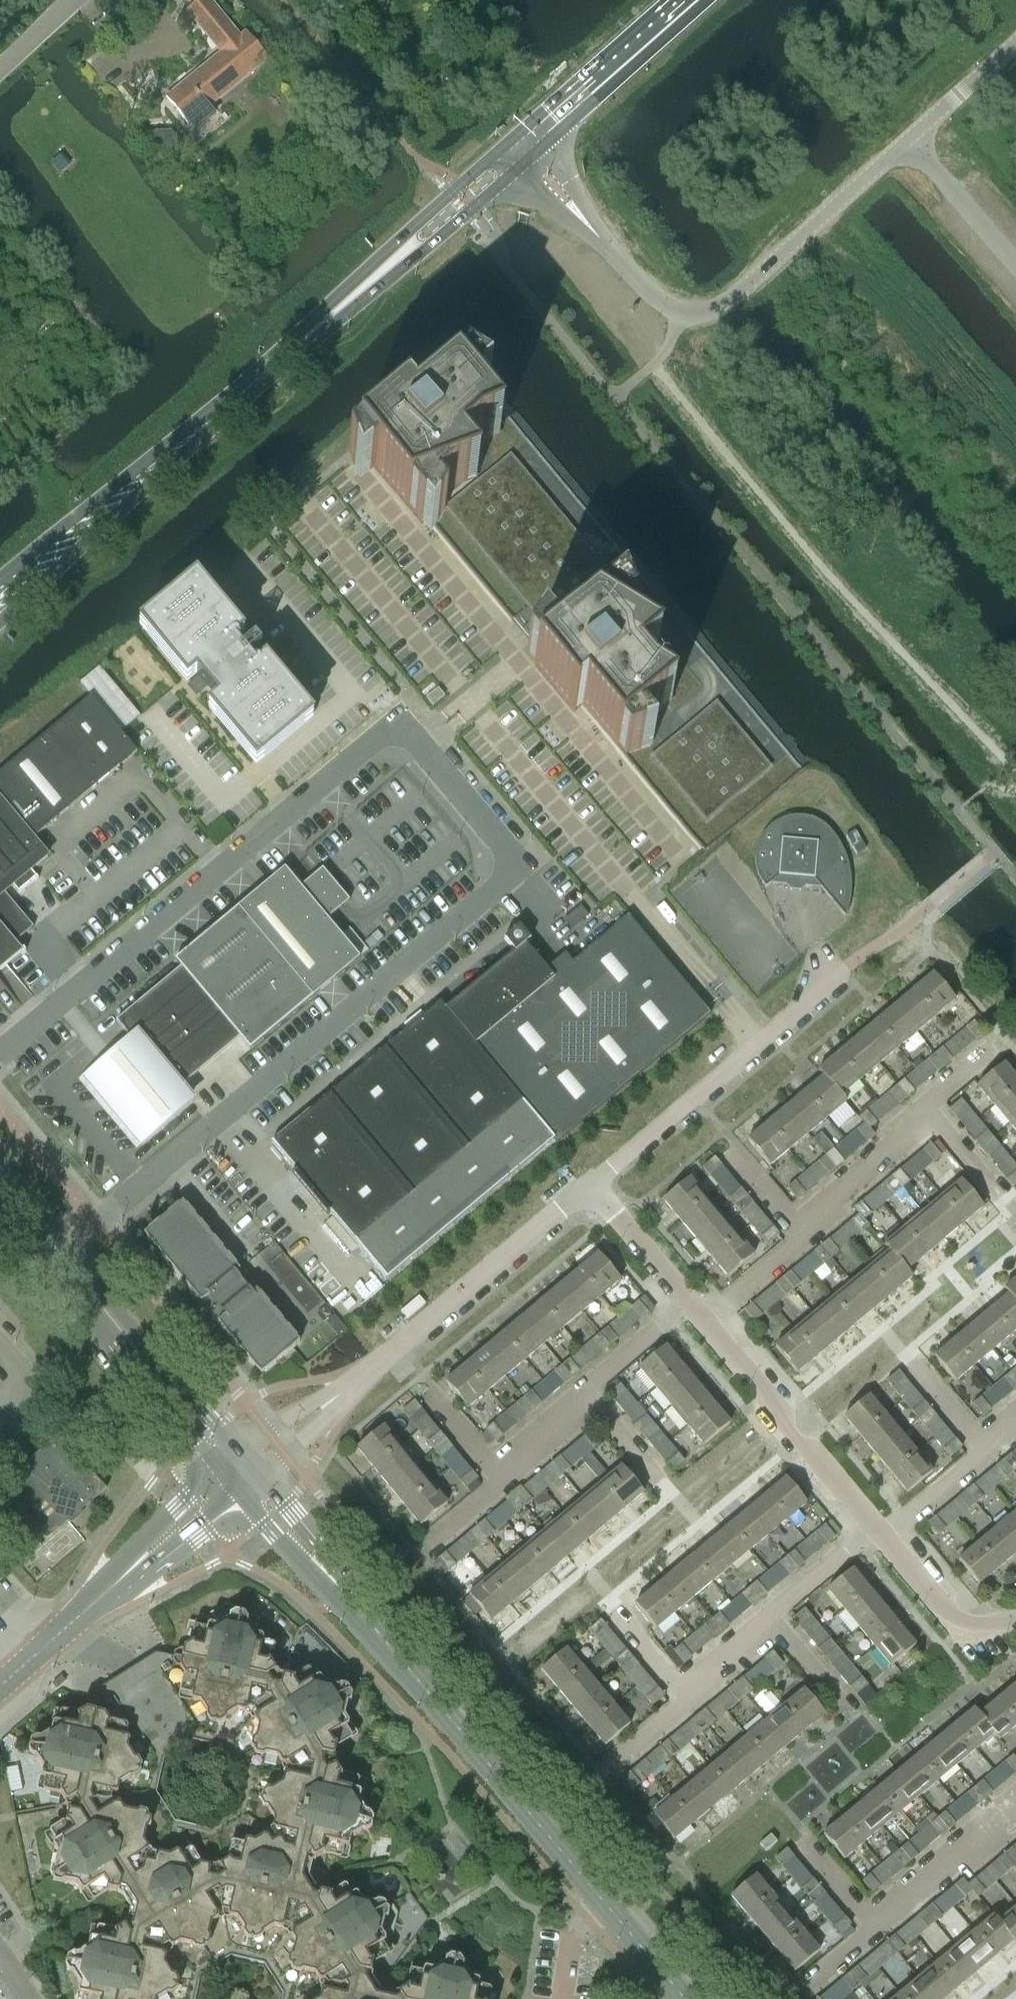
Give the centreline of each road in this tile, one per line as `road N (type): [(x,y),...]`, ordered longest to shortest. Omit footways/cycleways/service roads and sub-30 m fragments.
road 1 (unclassified): [(59,1253),(510,872),(513,859),(398,723),(0,1063)]
road 2 (primary): [(0,603),(387,267)]
road 3 (unclassified): [(601,1899),(320,1569)]
road 4 (unclassified): [(1015,44),(731,300)]
road 5 (residential): [(591,1185),(845,970)]
road 6 (residential): [(337,1397),(591,1185)]
road 7 (residential): [(879,1526),(705,1321)]
road 8 (primary): [(530,138),(688,0)]
road 9 (residential): [(1015,1807),(876,1927)]
road 10 (unclassified): [(588,228),(648,294),(679,312),(697,314),(731,300)]
road 11 (residential): [(812,1231),(933,1108)]
road 12 (primary): [(387,267),(458,220),(497,183),(508,156)]
road 13 (primary): [(508,156),(483,165),(413,227),(387,267)]
road 14 (residential): [(1015,1621),(976,1625),(960,1617),(887,1536)]
road 15 (residential): [(687,1299),(591,1185)]
road 16 (unclassified): [(151,1368),(59,1253)]
road 17 (residential): [(771,1615),(879,1526)]
road 18 (residential): [(705,1321),(812,1231)]
road 19 (residential): [(585,1388),(687,1299)]
road 20 (residential): [(219,1469),(143,1541),(131,1568)]
road 21 (residential): [(131,1568),(156,1558),(237,1491)]
road 22 (residential): [(887,1536),(986,1451)]
road 23 (unclassified): [(682,1998),(601,1899)]
road 24 (unclassified): [(235,1456),(176,1380),(151,1368)]
road 25 (residential): [(693,1698),(614,1604)]
road 26 (unclassified): [(151,1368),(159,1391),(219,1469)]
road 27 (residential): [(501,1475),(585,1388)]

